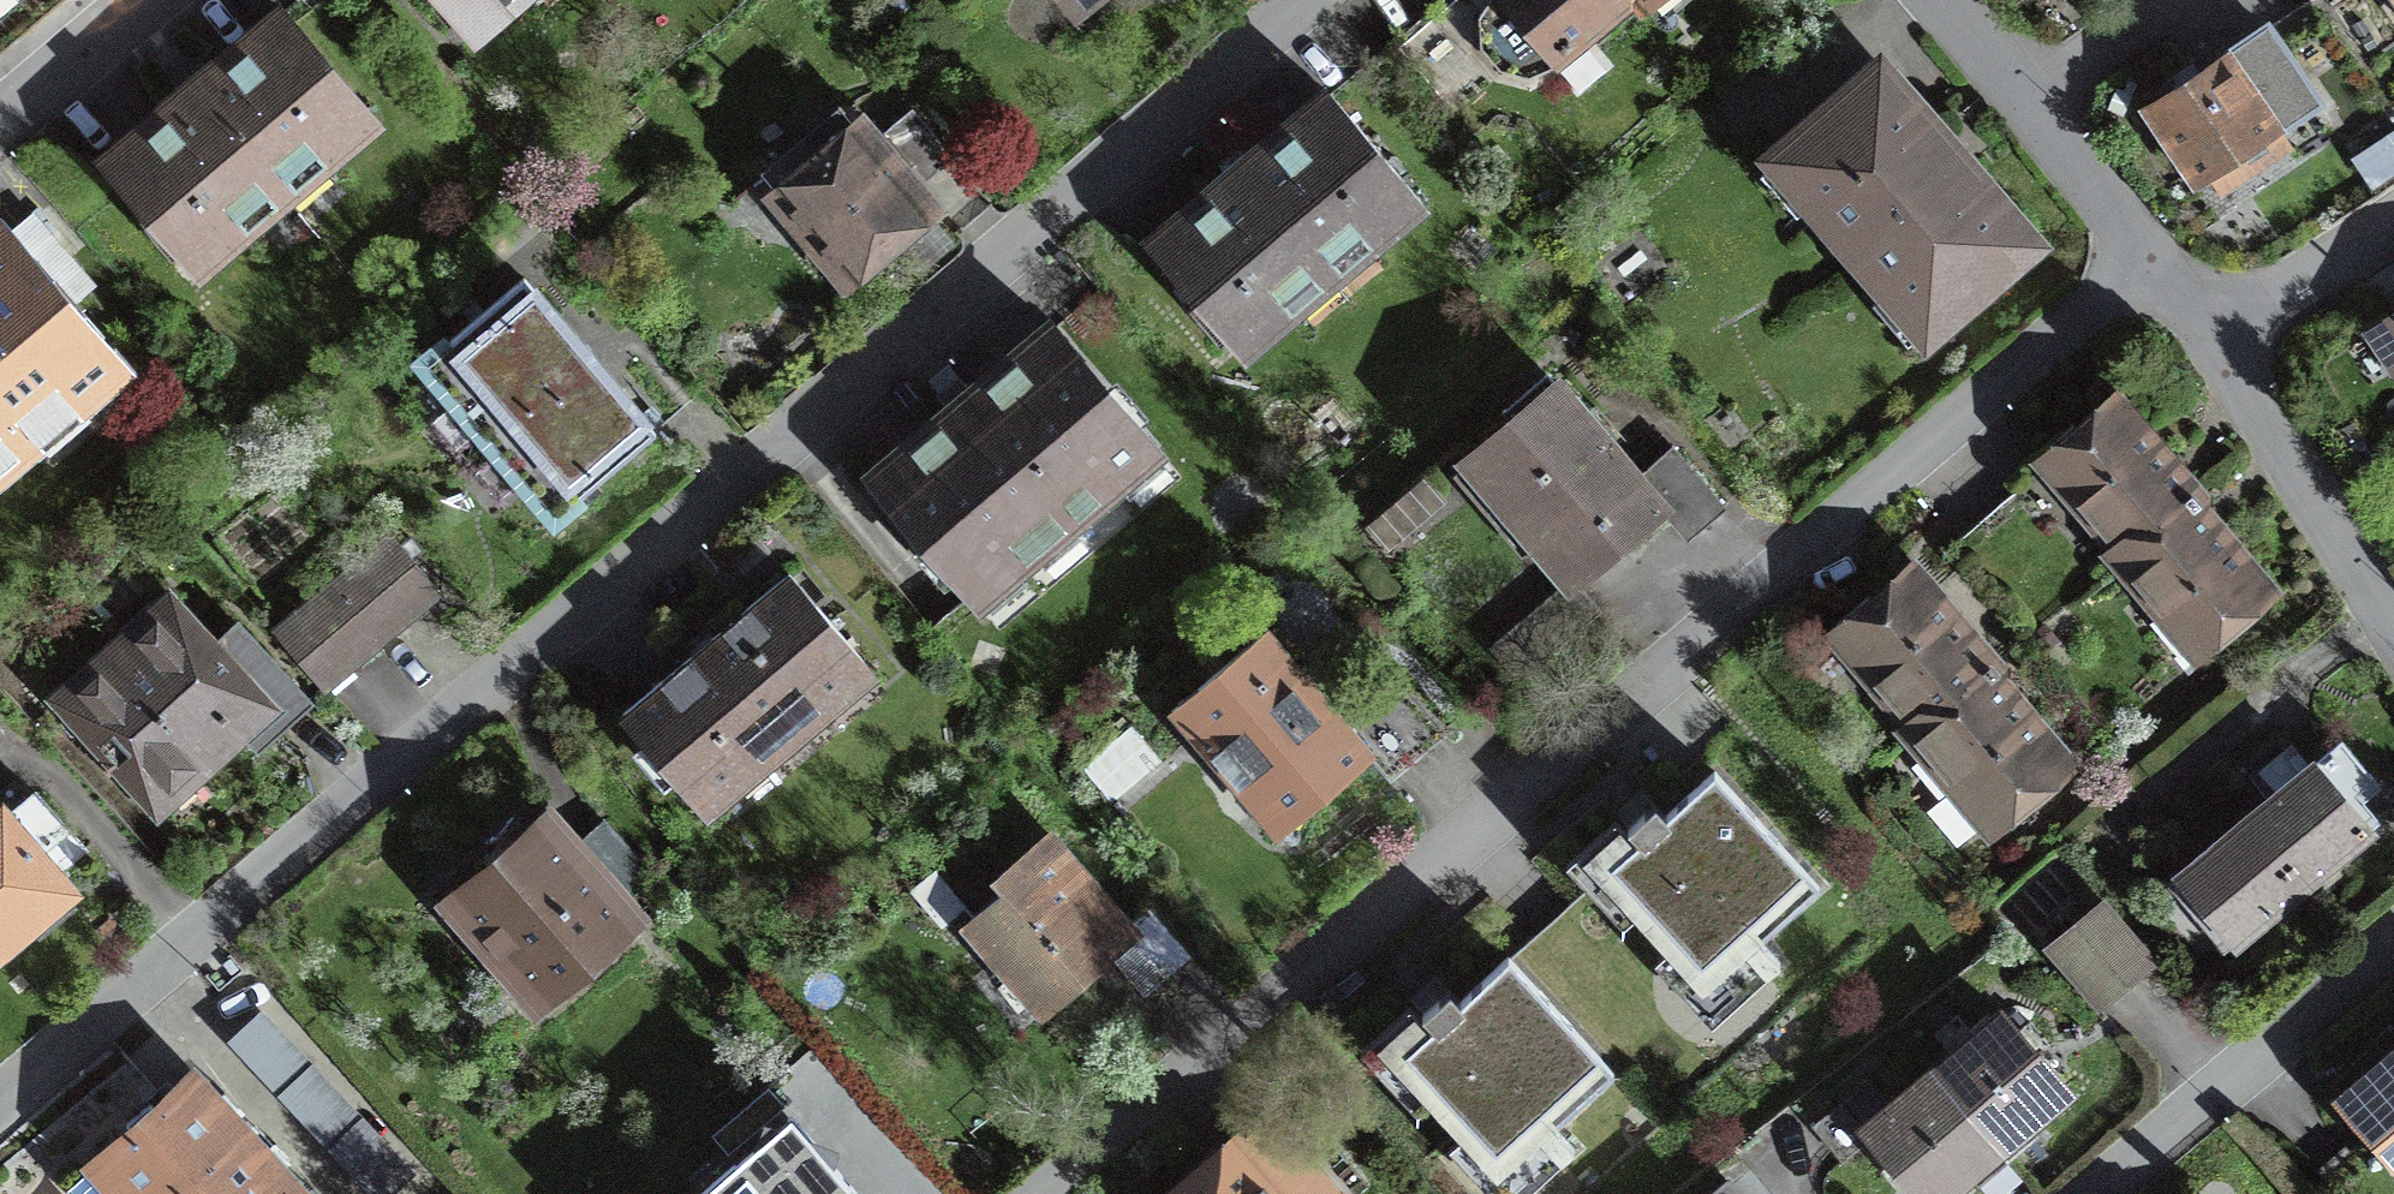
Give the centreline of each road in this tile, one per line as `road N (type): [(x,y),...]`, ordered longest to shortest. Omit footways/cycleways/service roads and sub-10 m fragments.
road 1 (residential): [(0,1100),(1295,0)]
road 2 (residential): [(1041,1193),(2153,253)]
road 3 (residential): [(2393,942),(2097,1193)]
road 4 (residential): [(2216,333),(2393,628)]
road 5 (residential): [(2216,333),(2393,218)]
road 6 (residential): [(0,132),(156,0)]
road 7 (residential): [(2032,96),(2153,253)]
road 8 (residential): [(2032,96),(2175,0)]
road 9 (residential): [(1949,0),(2032,96)]

